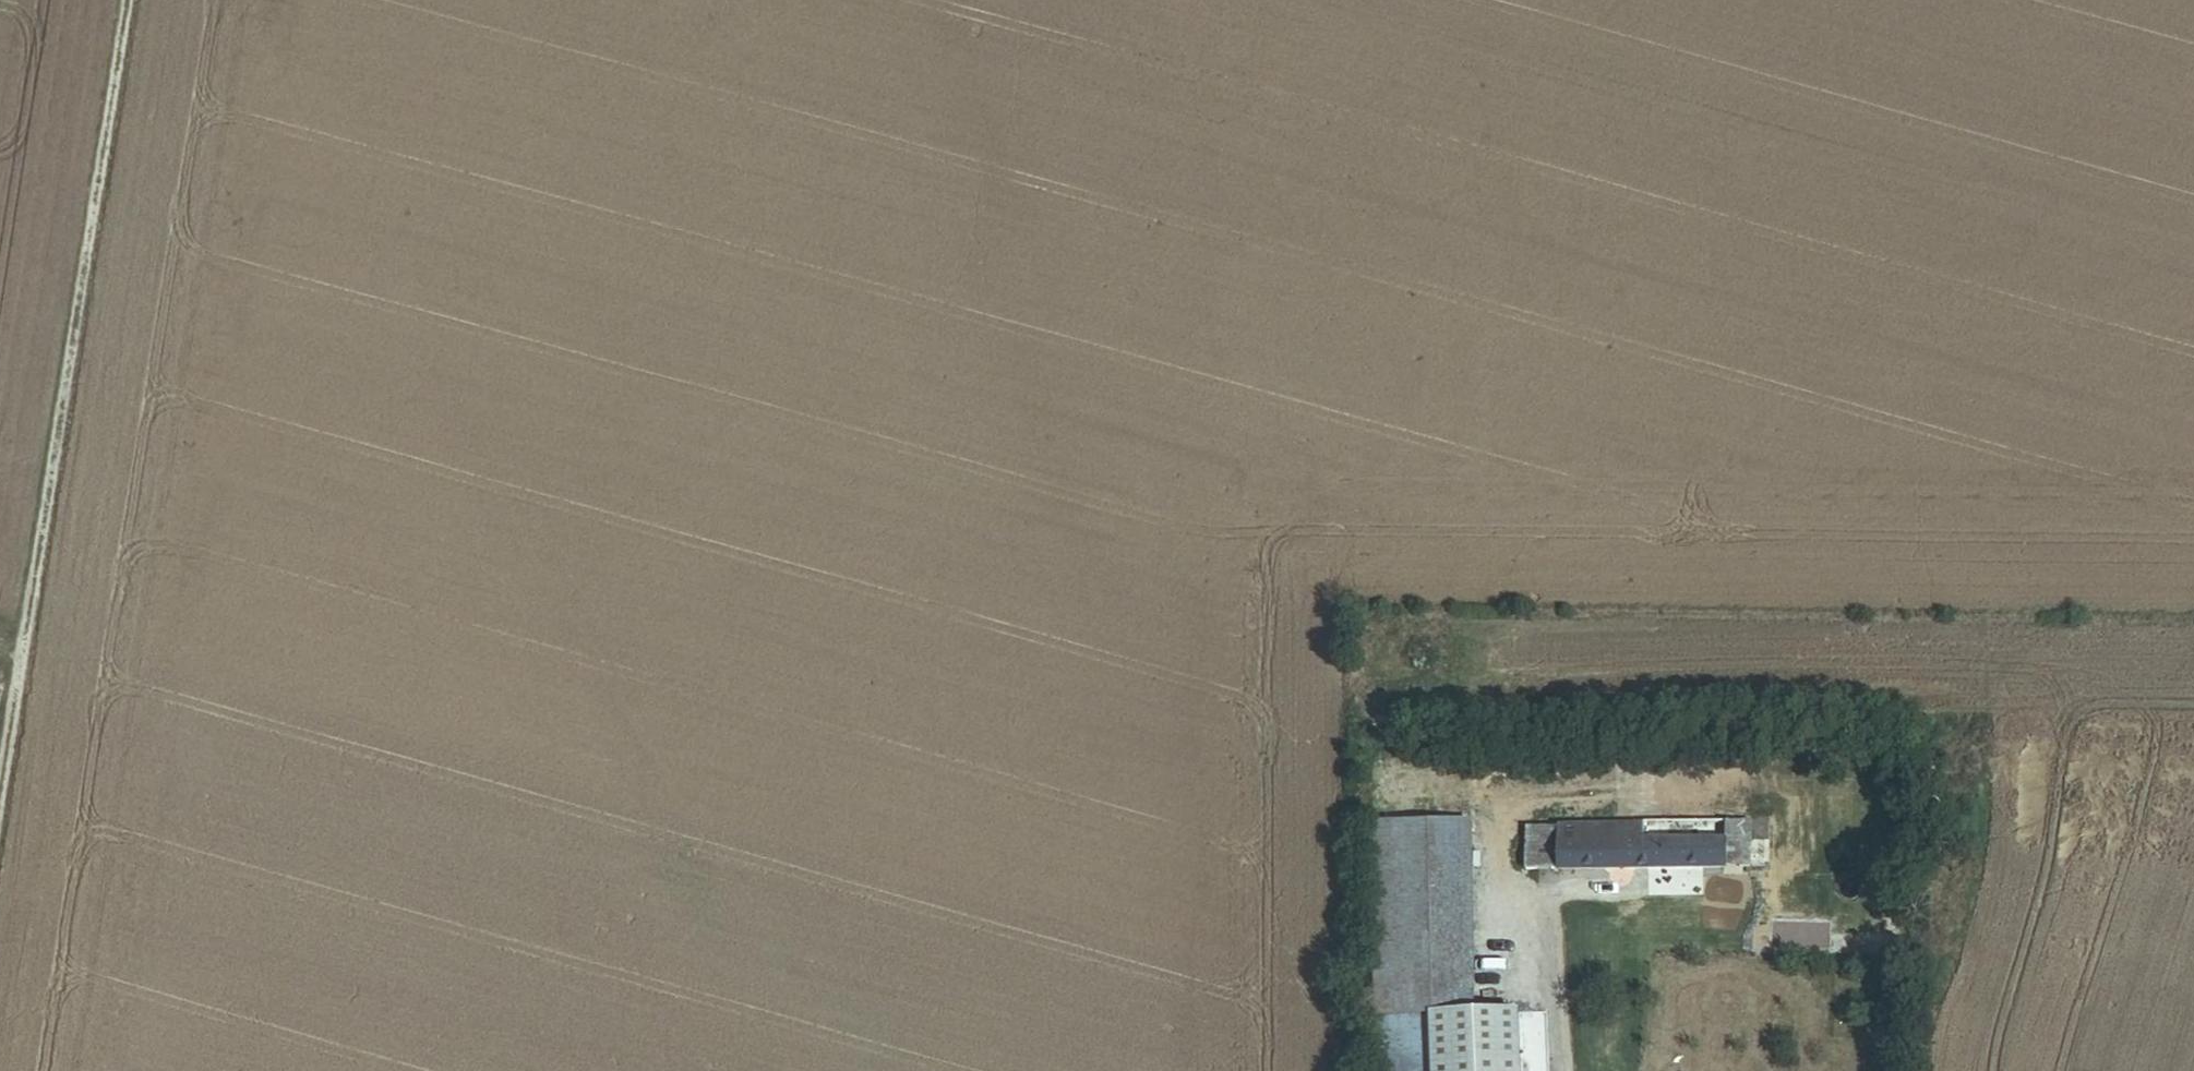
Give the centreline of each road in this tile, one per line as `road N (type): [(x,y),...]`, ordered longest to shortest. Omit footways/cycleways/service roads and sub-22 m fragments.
road 1 (track): [(129,0),(0,814)]

